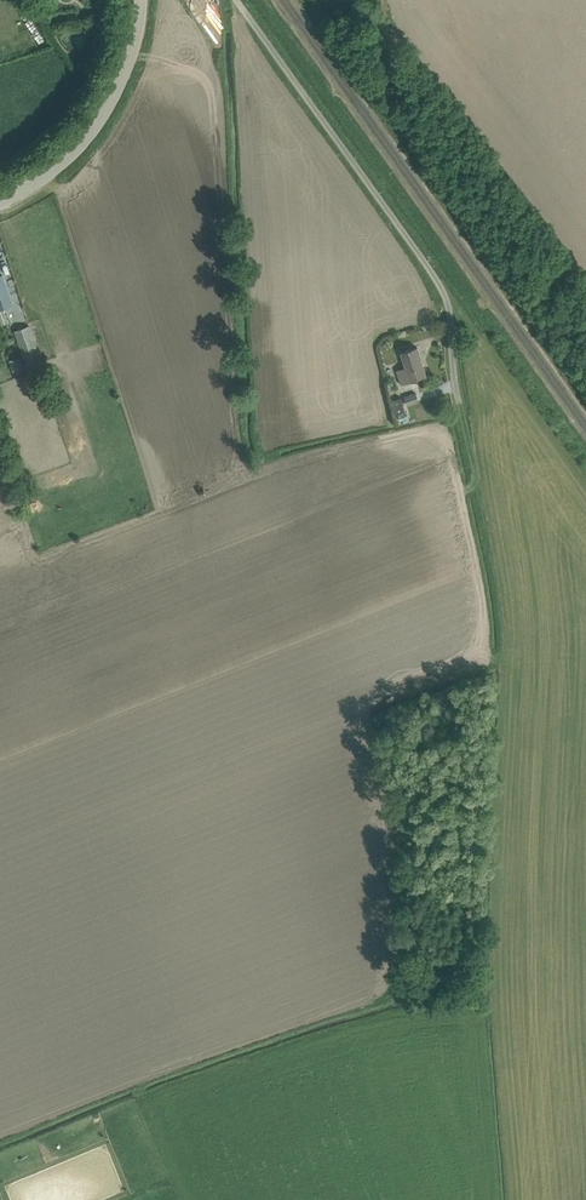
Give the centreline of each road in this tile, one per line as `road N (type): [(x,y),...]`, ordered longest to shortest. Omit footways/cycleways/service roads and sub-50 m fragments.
road 1 (unclassified): [(456,393),(450,319),(437,280),(238,0)]
road 2 (unclassified): [(0,204),(59,171),(90,133),(139,34),(142,0)]

